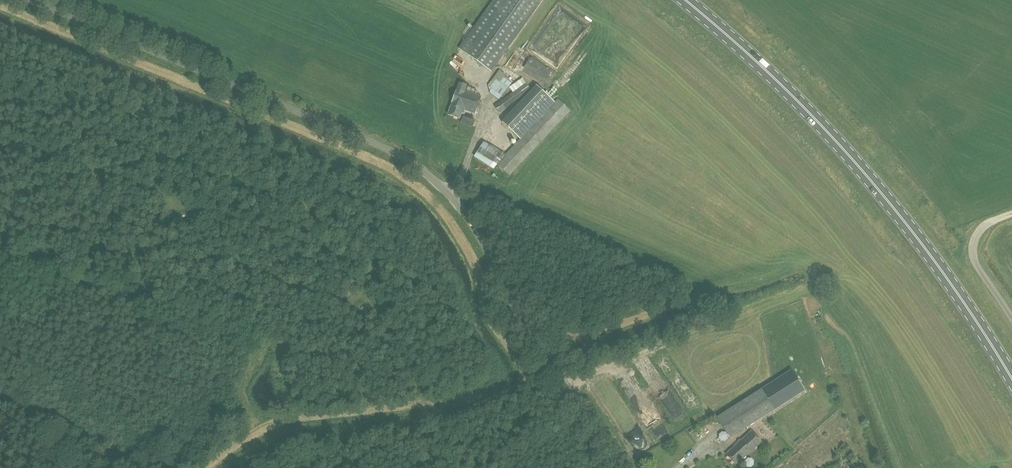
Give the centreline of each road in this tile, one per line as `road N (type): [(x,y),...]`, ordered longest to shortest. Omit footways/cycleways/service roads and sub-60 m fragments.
road 1 (unclassified): [(628,467),(434,177),(396,151),(38,0)]
road 2 (primary): [(690,0),(824,128),(950,281),(1011,380)]
road 3 (track): [(803,289),(660,346)]

